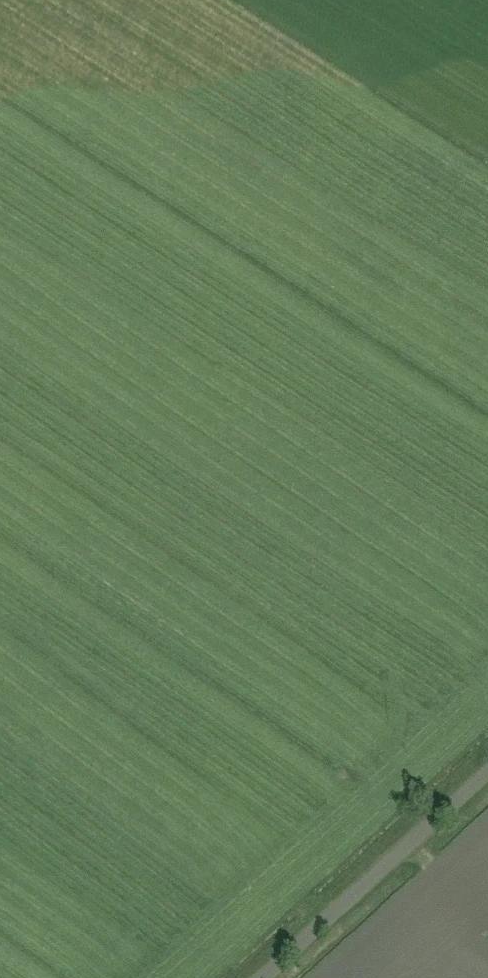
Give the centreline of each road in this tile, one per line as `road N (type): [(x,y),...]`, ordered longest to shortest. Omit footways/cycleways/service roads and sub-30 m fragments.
road 1 (unclassified): [(270,977),(487,776)]

